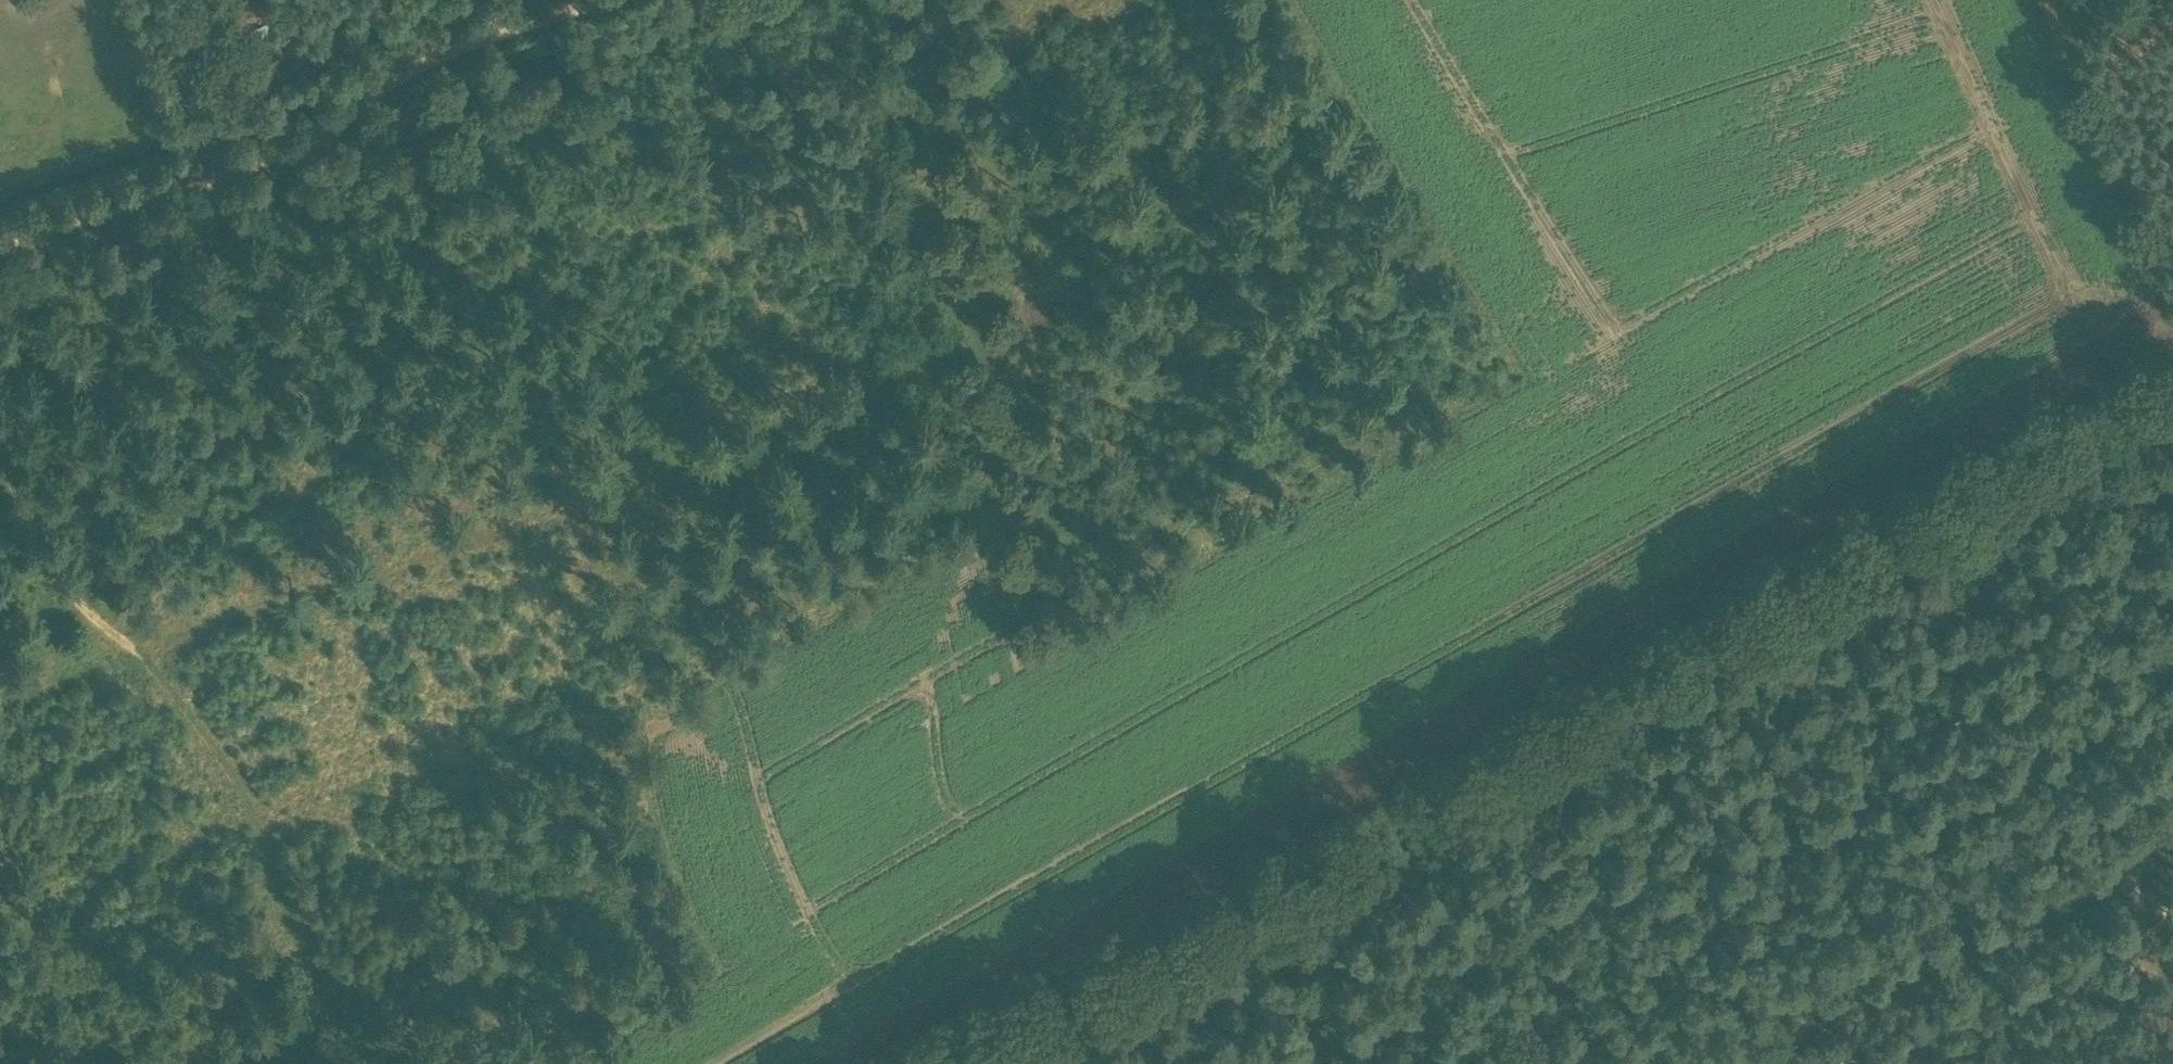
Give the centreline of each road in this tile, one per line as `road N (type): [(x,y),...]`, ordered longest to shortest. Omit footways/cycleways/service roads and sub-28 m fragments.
road 1 (track): [(360,1063),(278,870),(226,774),(59,592),(0,455)]
road 2 (track): [(658,0),(438,71),(0,235)]

